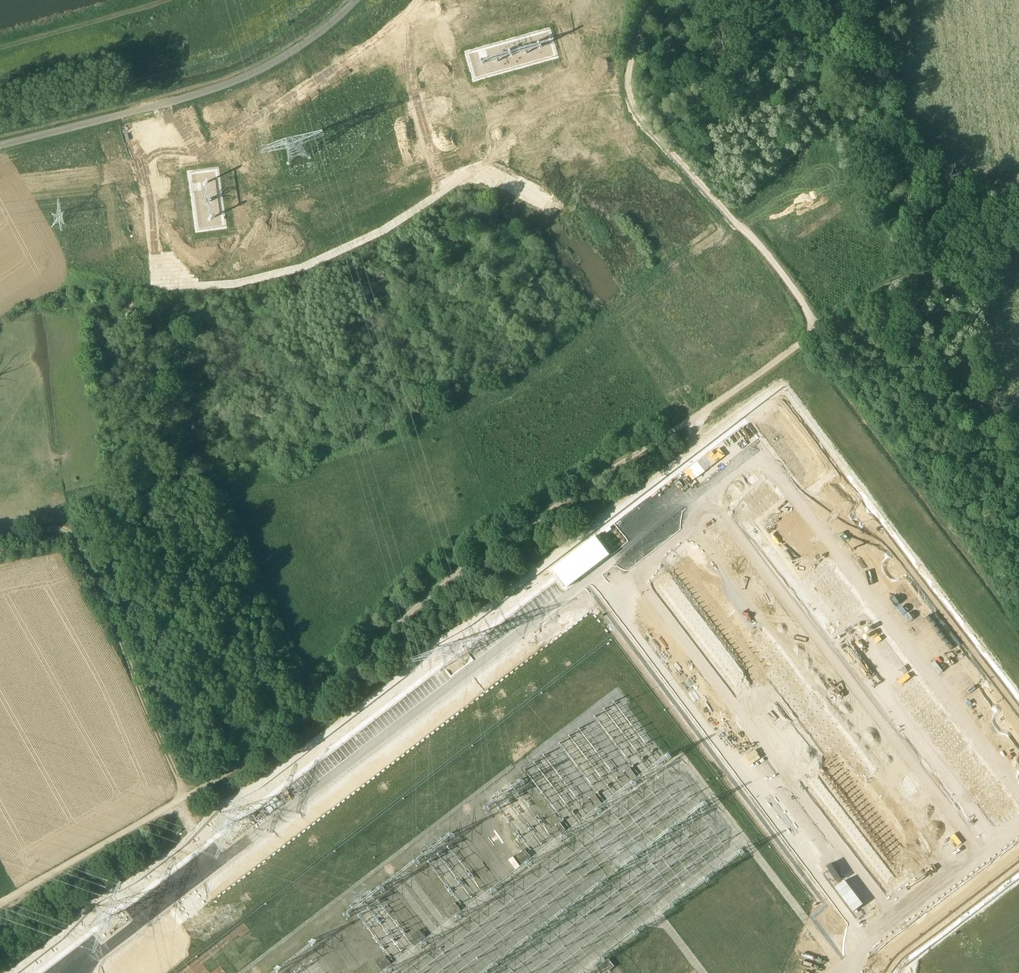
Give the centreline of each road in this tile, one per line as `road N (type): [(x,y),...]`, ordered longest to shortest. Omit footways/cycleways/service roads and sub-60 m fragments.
road 1 (track): [(818,328),(793,356),(446,587),(376,652)]
road 2 (unclassified): [(0,902),(290,734),(376,652)]
road 3 (track): [(818,328),(765,255),(632,106),(625,75),(659,0)]
road 4 (unclassified): [(0,145),(256,73),(355,0)]
road 5 (track): [(184,799),(100,584),(75,543),(57,531),(0,541)]

